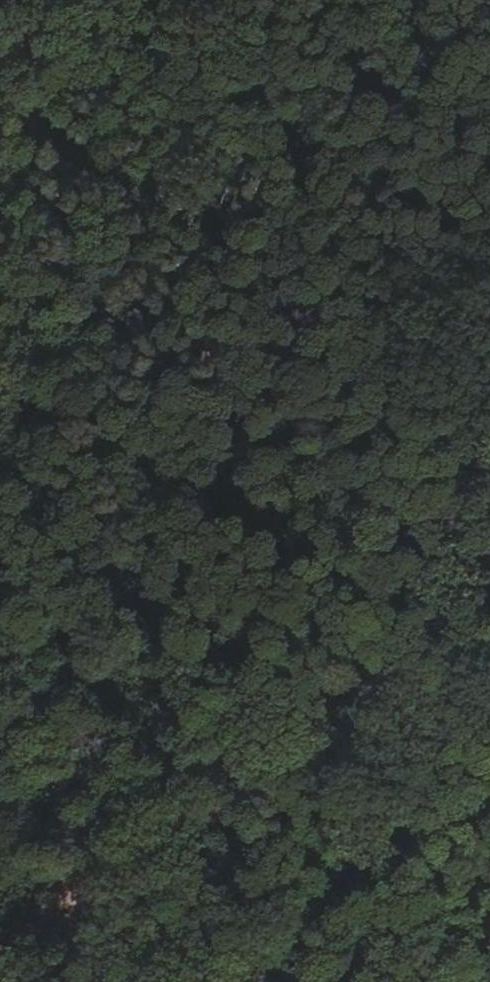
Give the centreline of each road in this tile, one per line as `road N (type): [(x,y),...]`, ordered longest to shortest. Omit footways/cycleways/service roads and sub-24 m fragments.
road 1 (track): [(489,566),(394,669),(225,805),(78,887),(0,919)]
road 2 (track): [(0,563),(78,887),(112,981)]

